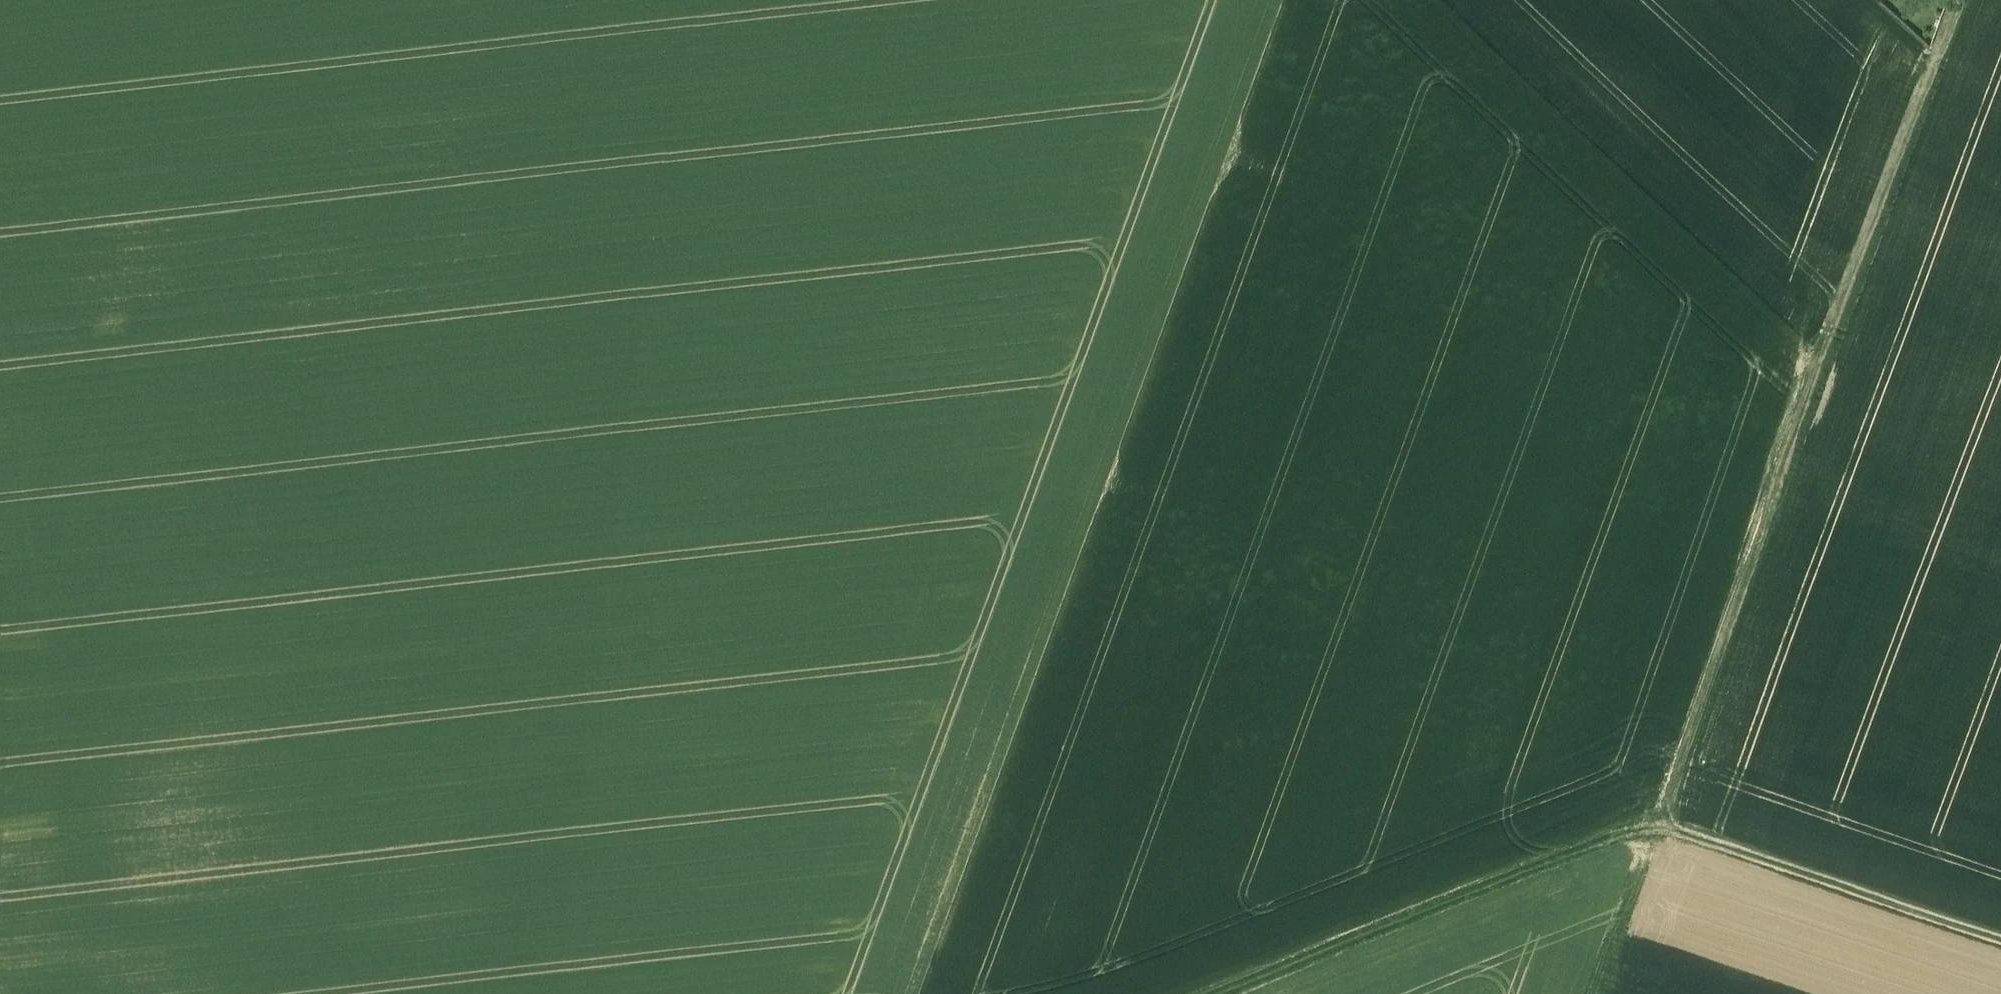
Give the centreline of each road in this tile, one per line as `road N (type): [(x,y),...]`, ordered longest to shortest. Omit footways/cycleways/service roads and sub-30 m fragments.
road 1 (track): [(1953,0),(1584,993)]
road 2 (track): [(2000,944),(1636,821),(1212,993)]

